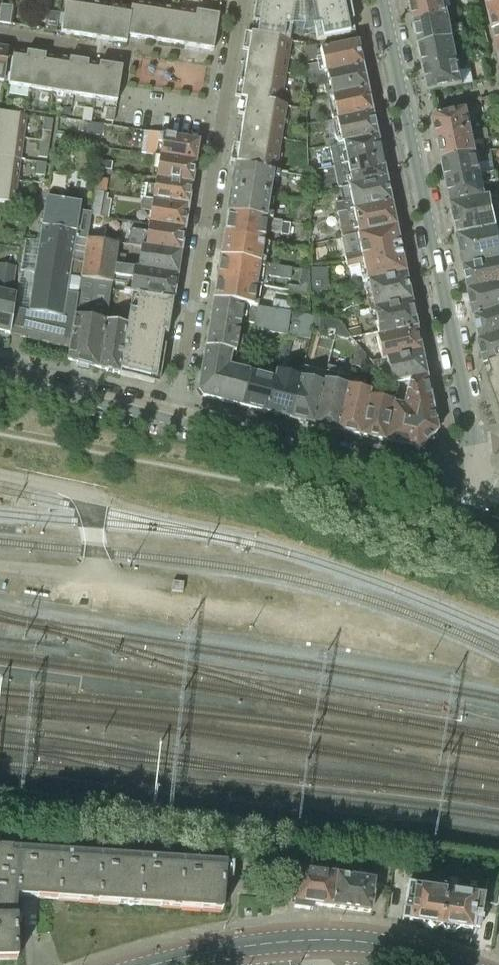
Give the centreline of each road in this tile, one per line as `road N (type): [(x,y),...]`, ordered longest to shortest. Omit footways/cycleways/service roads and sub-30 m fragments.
road 1 (tertiary): [(475,450),(384,0)]
road 2 (residential): [(225,116),(176,421)]
road 3 (tertiary): [(455,964),(323,940),(157,964)]
road 4 (tertiary): [(176,421),(429,483),(462,480)]
road 5 (tertiary): [(0,380),(176,421)]

